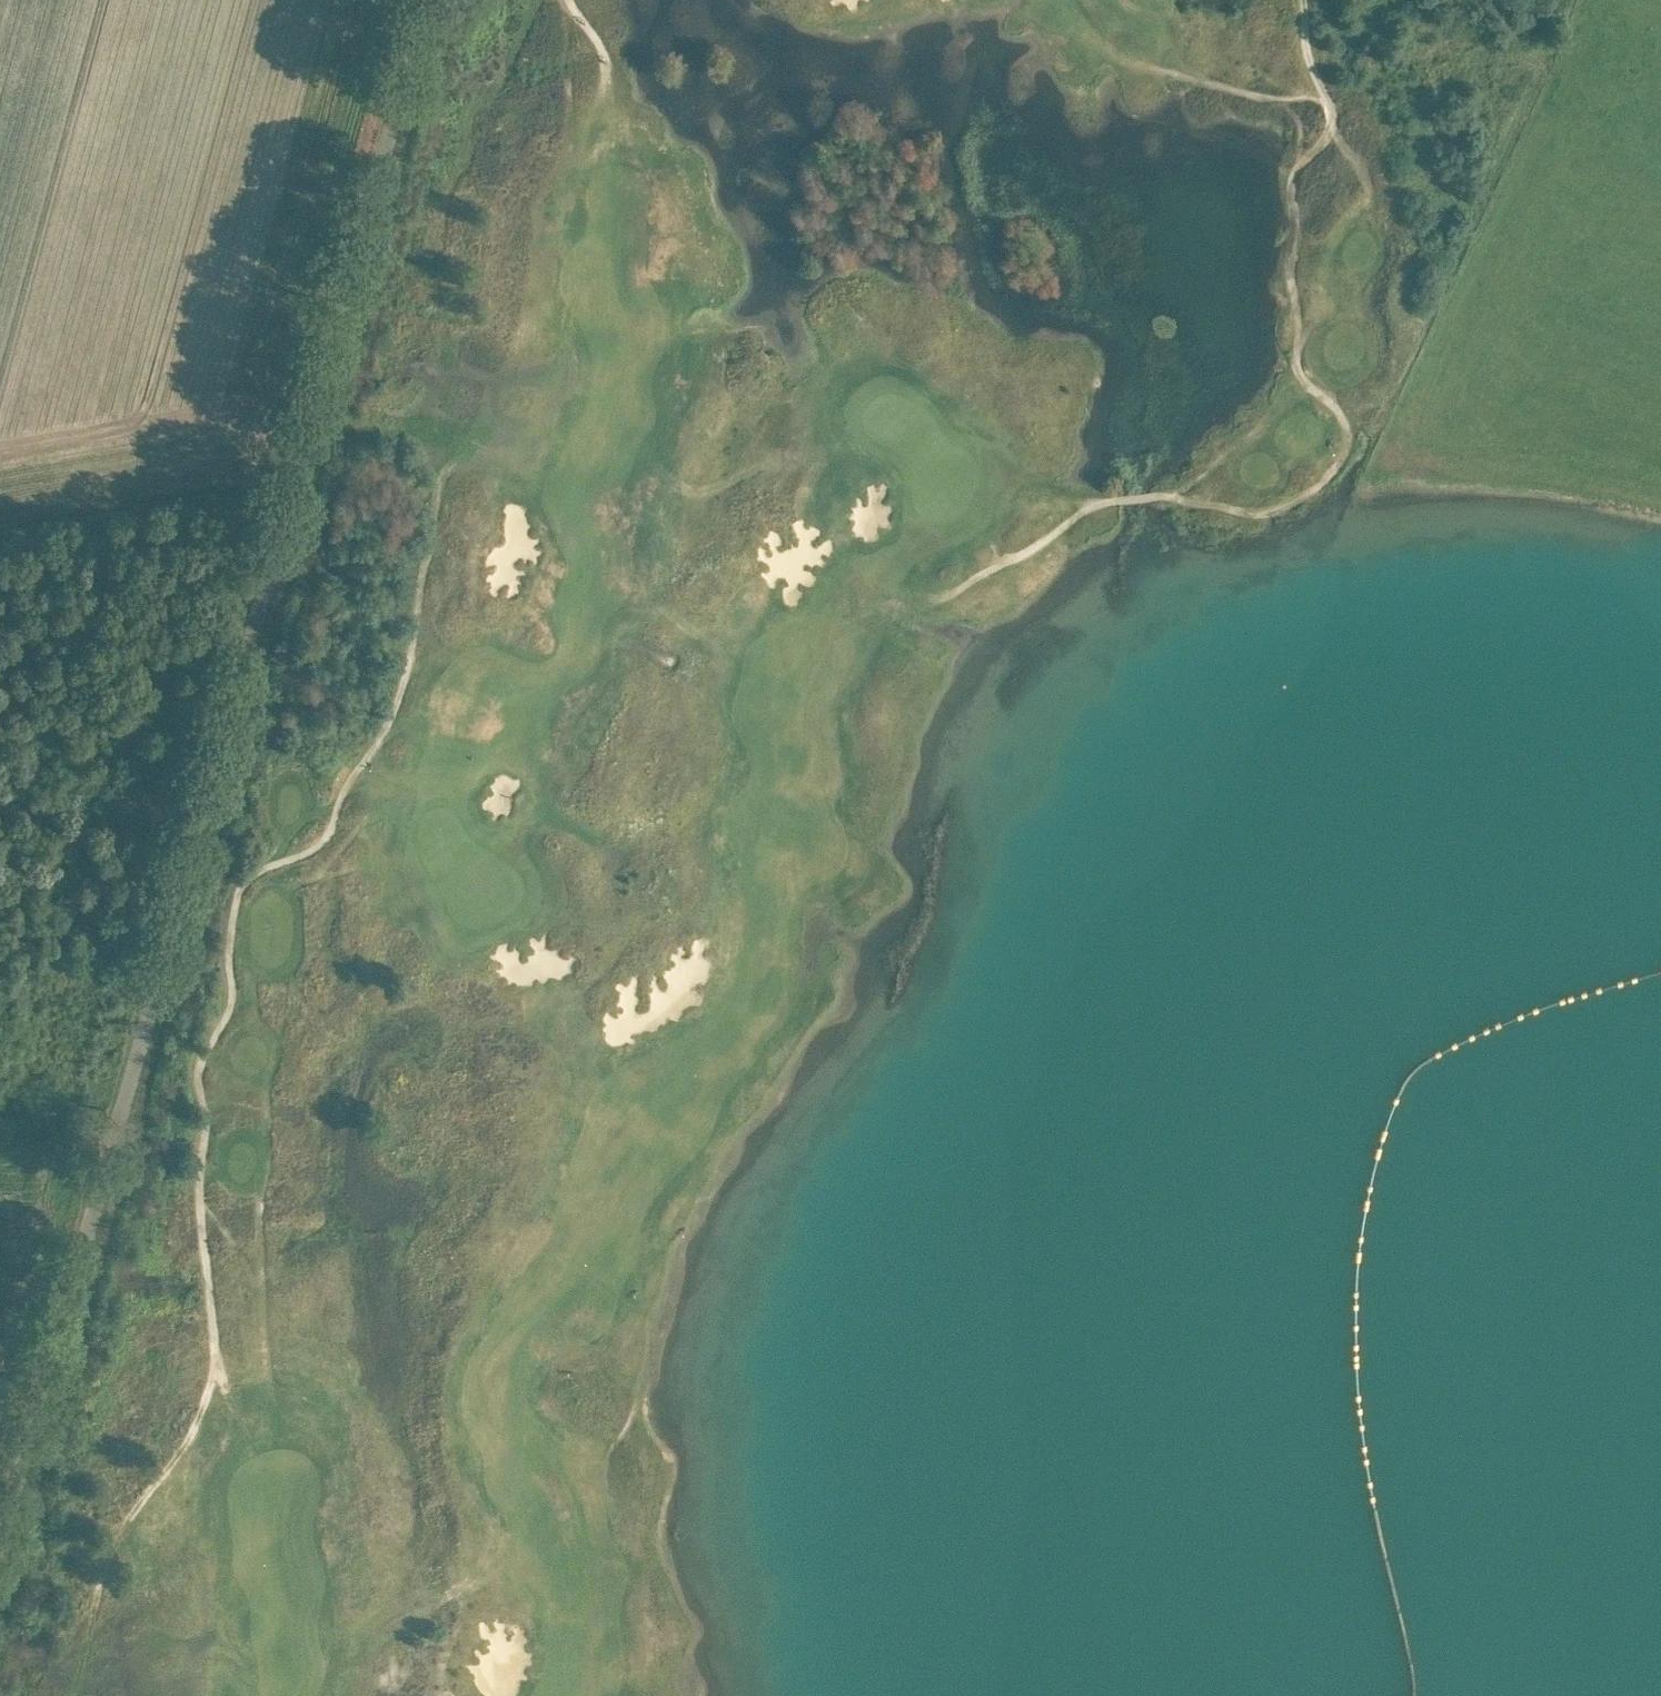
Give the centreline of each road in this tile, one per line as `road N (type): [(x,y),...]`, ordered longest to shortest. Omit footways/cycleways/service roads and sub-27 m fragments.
road 1 (unclassified): [(425,0),(298,497),(0,1560)]

